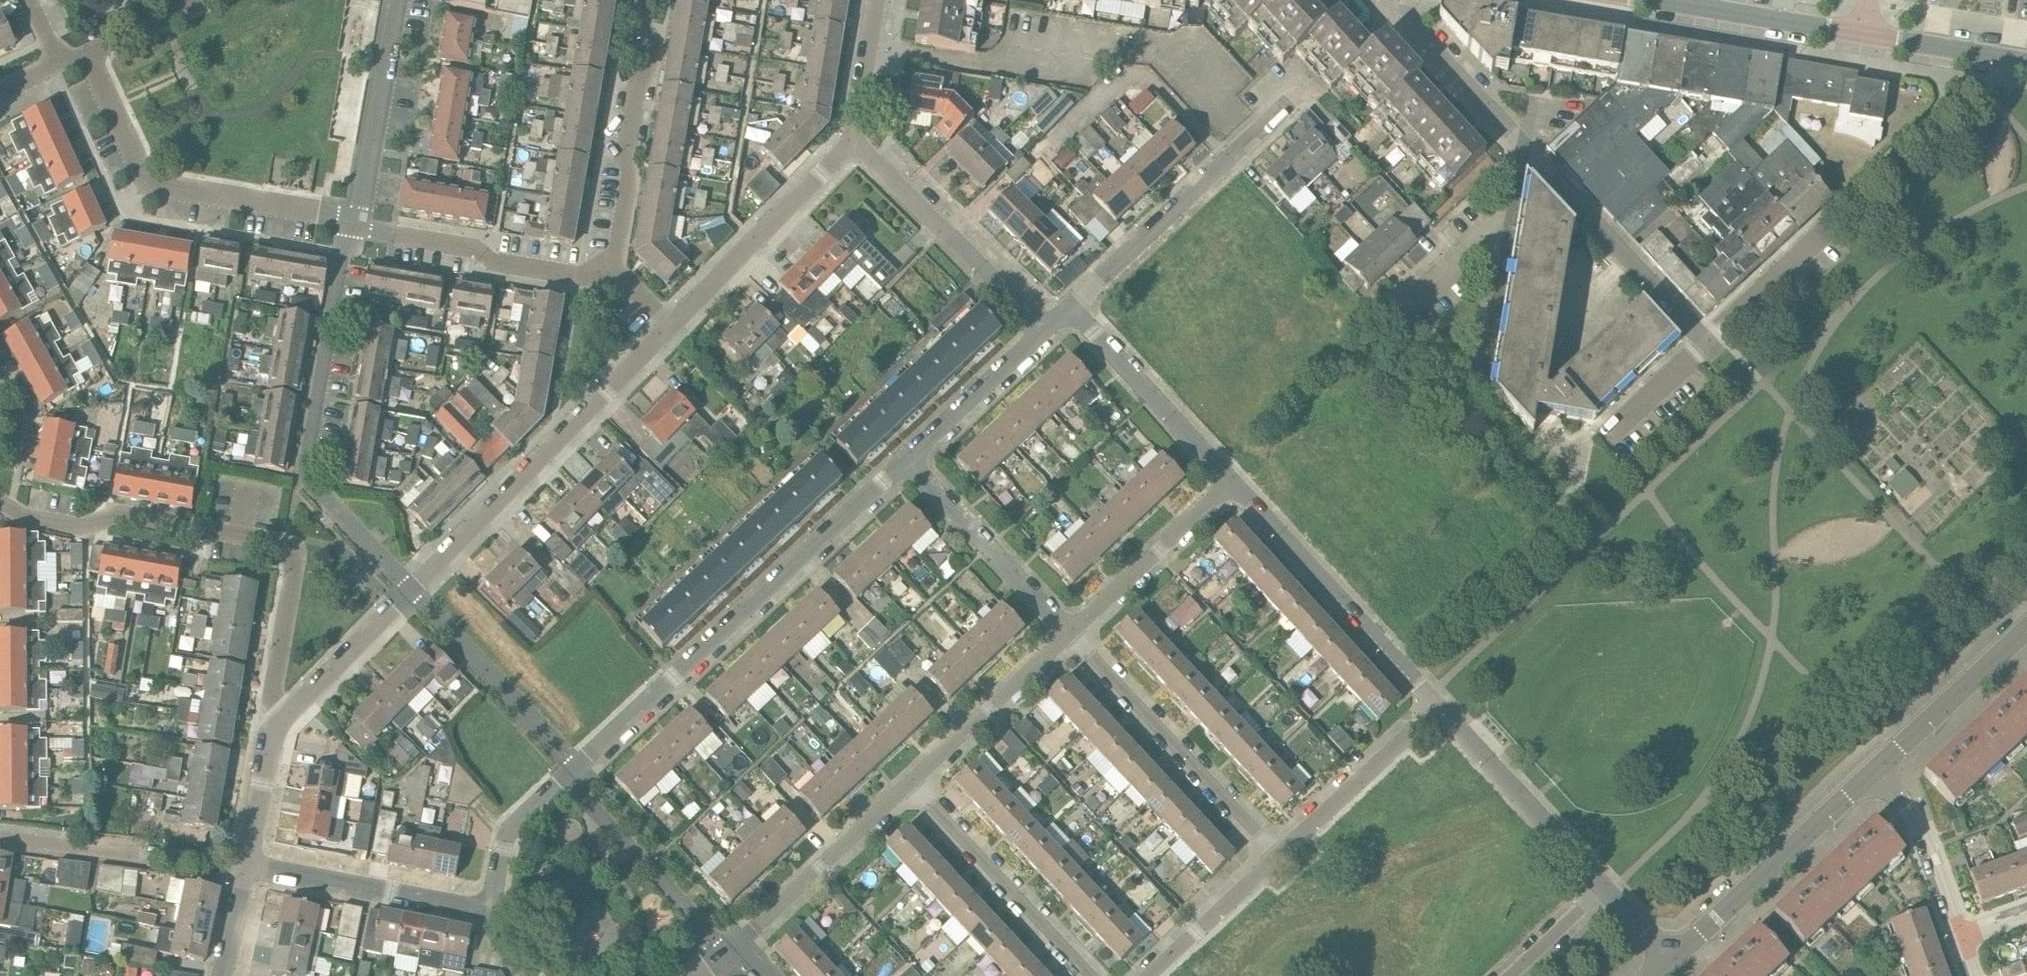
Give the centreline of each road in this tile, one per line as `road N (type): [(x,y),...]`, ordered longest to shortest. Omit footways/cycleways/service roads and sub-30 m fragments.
road 1 (residential): [(495,907),(497,863),(516,824),(907,457)]
road 2 (residential): [(288,722),(272,687),(293,543),(124,512),(79,525),(0,503)]
road 3 (residential): [(1706,350),(1417,32),(1410,14)]
road 4 (residential): [(1072,306),(1290,101),(1388,22),(1410,14)]
road 5 (residential): [(356,217),(340,255),(304,479),(413,589)]
road 6 (residential): [(413,589),(671,326)]
road 7 (residential): [(1706,350),(1942,128),(1951,88)]
road 8 (residential): [(356,217),(152,183),(88,50)]
road 9 (residential): [(1670,960),(1437,705)]
road 10 (residential): [(1072,633),(1279,856)]
road 11 (residential): [(1437,705),(1233,482)]
road 12 (residential): [(615,281),(636,85),(652,74),(655,51),(634,0)]
road 13 (residential): [(1670,960),(1878,771)]
road 14 (residential): [(615,281),(499,262),(476,246),(367,229),(356,217)]
road 15 (residential): [(1045,331),(851,141)]
road 16 (residential): [(1095,975),(913,788)]
road 17 (residential): [(671,326),(851,141)]
road 18 (residential): [(495,907),(251,867)]
road 19 (residential): [(733,949),(913,788)]
road 20 (residential): [(907,457),(1072,633)]
road 21 (residential): [(1233,482),(1072,306)]
road 22 (residential): [(913,788),(1072,633)]
road 23 (residential): [(1072,633),(1233,482)]
road 24 (residential): [(356,217),(396,0)]
road 25 (residential): [(1865,37),(1649,0)]
road 26 (residential): [(1279,856),(1437,705)]
road 27 (residential): [(1878,771),(2026,624)]
road 28 (residential): [(1967,935),(1935,846),(1909,802),(1878,771)]
road 29 (residential): [(907,457),(1045,331)]
road 30 (residential): [(288,722),(413,589)]
road 31 (residential): [(1153,975),(1279,856)]
road 32 (residential): [(2026,64),(1865,37)]
road 33 (residential): [(1592,453),(1706,350)]
road 34 (residential): [(251,867),(271,754),(288,722)]
road 35 (residential): [(148,852),(0,839)]
road 36 (residential): [(851,141),(877,0)]

